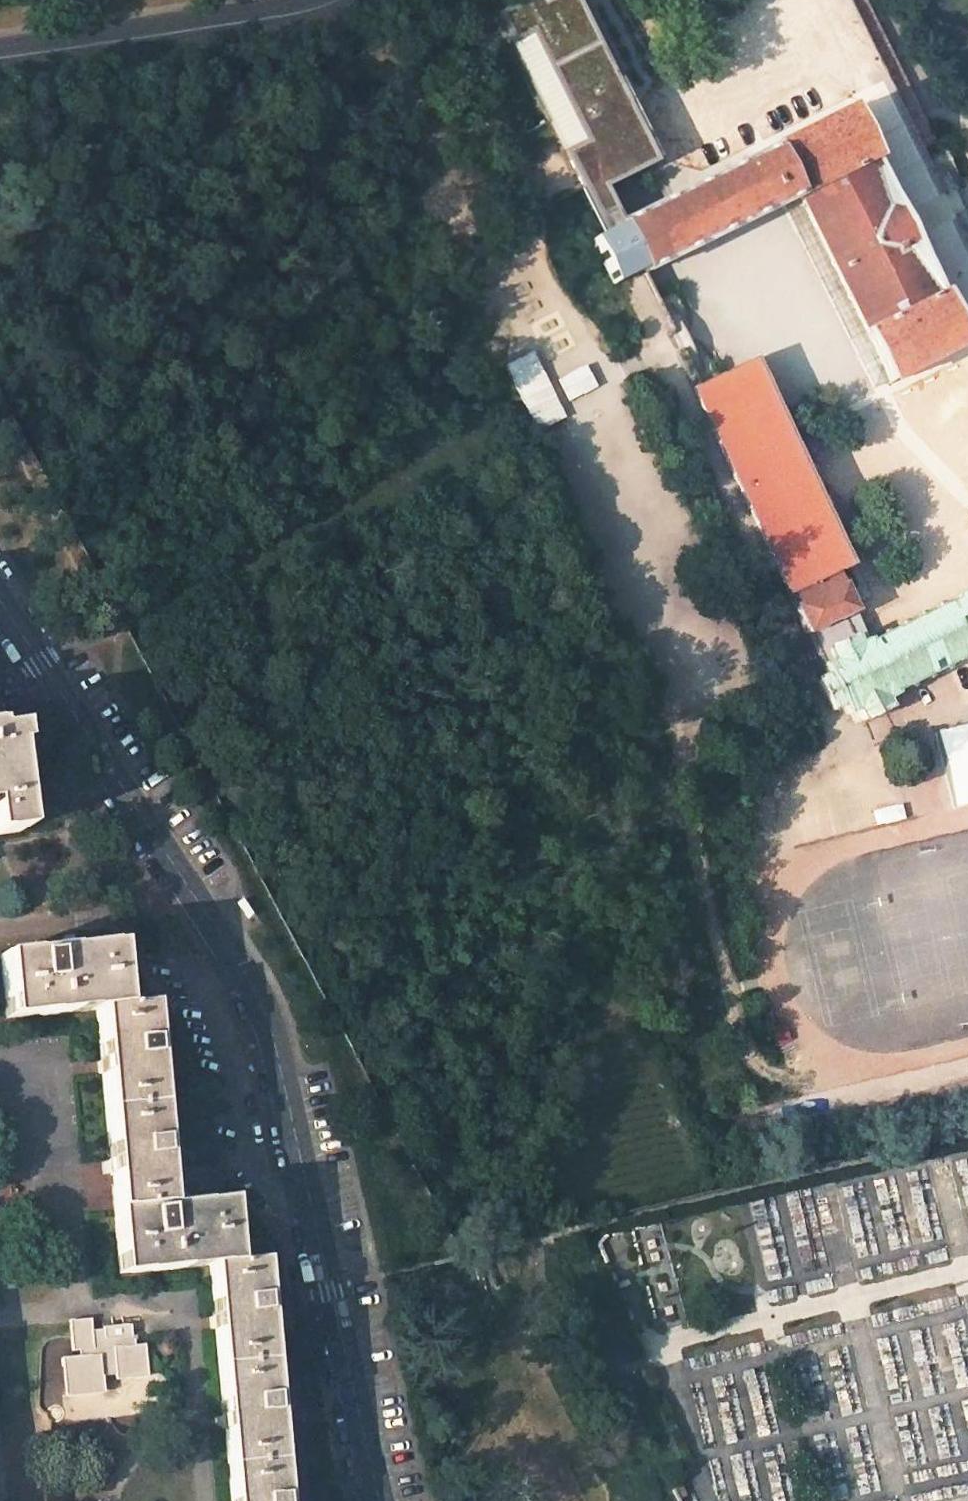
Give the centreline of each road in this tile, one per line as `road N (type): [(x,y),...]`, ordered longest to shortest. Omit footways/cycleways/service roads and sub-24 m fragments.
road 1 (unclassified): [(379,1500),(276,1034),(218,928),(0,597)]
road 2 (unclassified): [(337,0),(0,57)]
road 3 (residential): [(932,217),(864,90),(741,37)]

